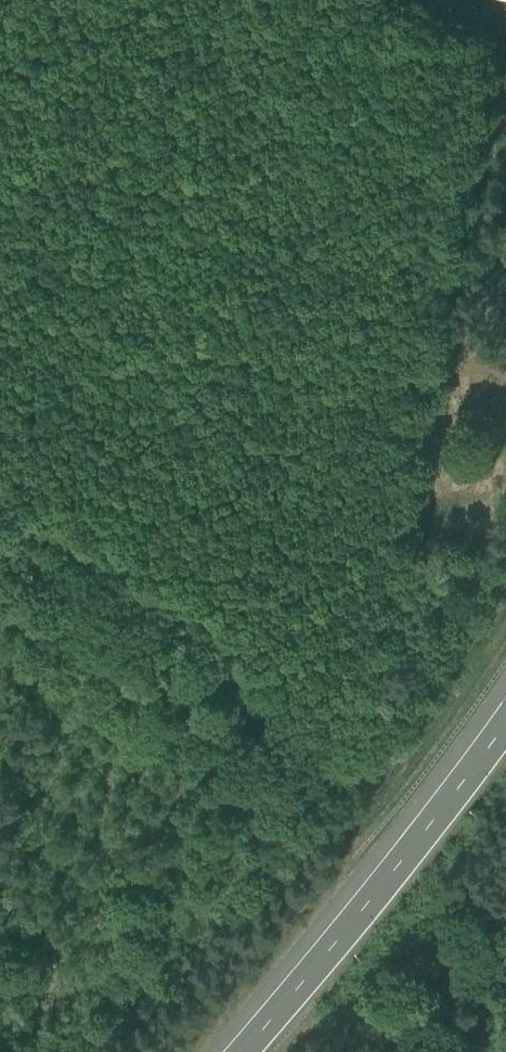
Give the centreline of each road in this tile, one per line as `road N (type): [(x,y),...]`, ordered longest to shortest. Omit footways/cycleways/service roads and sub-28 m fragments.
road 1 (motorway): [(505,724),(244,1051)]

